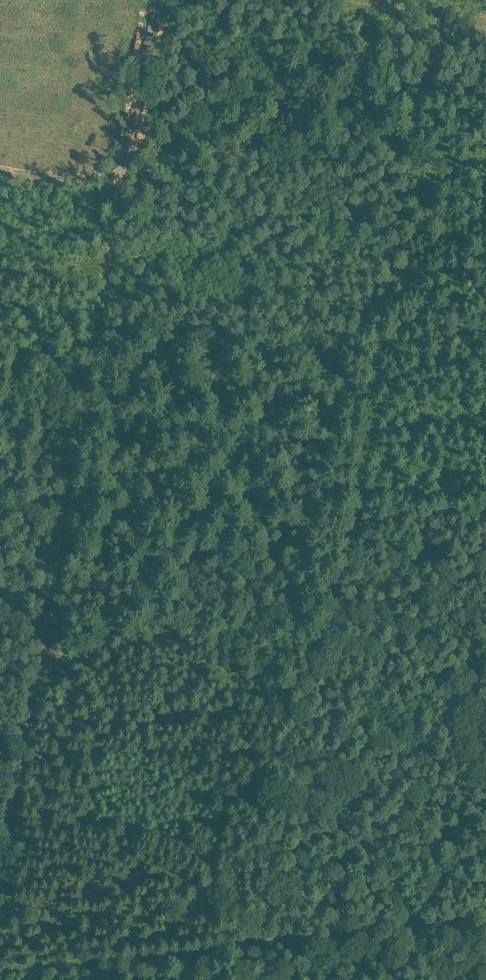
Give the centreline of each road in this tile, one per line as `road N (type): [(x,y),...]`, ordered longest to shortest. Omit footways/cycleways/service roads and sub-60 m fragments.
road 1 (track): [(402,75),(276,979)]
road 2 (track): [(146,0),(0,867)]
road 3 (track): [(0,963),(485,911)]

